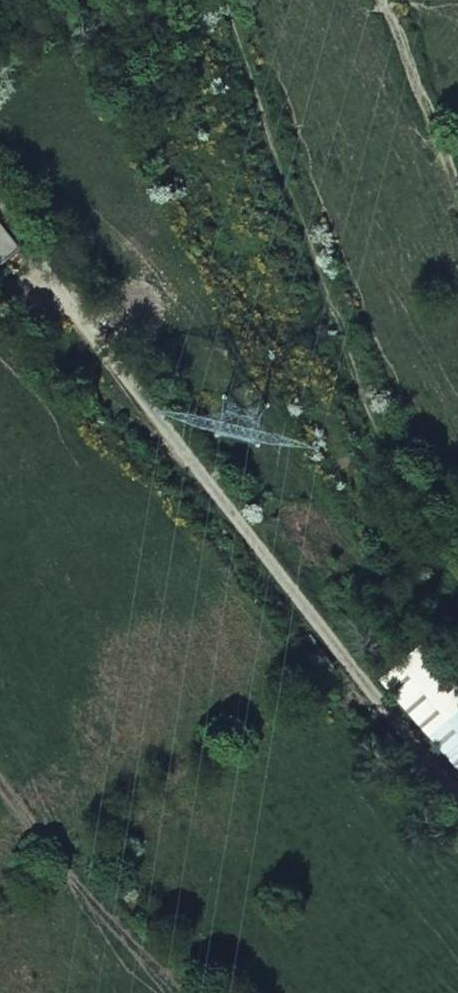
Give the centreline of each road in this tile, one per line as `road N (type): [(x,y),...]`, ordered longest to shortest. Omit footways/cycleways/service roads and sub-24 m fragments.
road 1 (track): [(0,202),(457,814)]
road 2 (track): [(228,0),(267,132),(379,428),(457,567)]

